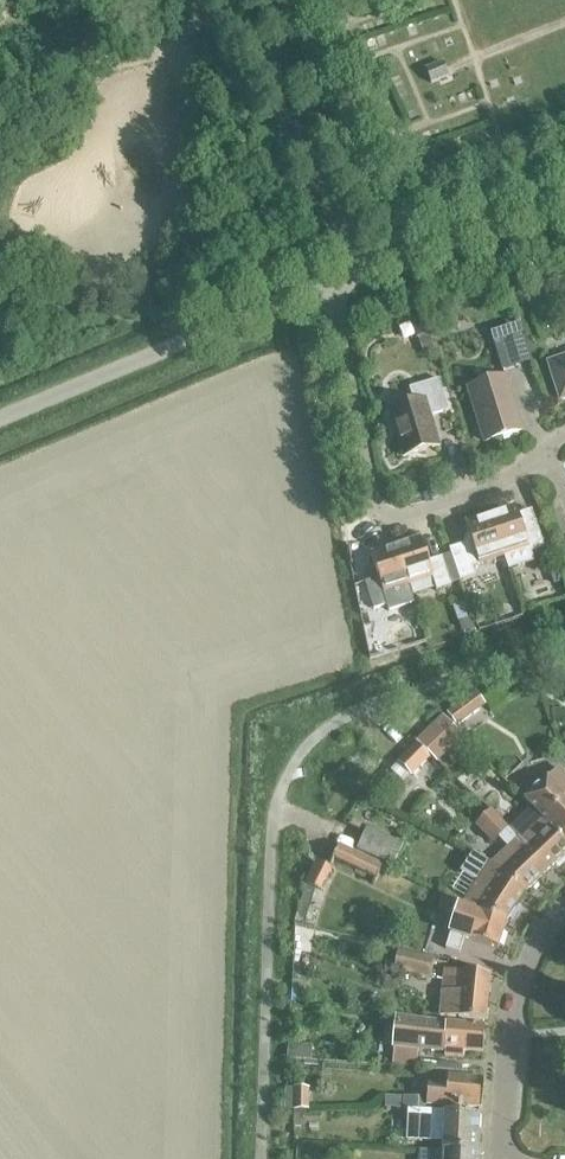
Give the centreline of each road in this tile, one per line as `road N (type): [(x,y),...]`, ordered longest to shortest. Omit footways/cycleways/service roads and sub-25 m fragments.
road 1 (track): [(263,1158),(275,805),(318,729),(564,638)]
road 2 (residential): [(332,283),(380,506),(402,518),(508,482),(549,440)]
road 3 (residential): [(501,1158),(520,977),(564,910)]
road 4 (residential): [(332,283),(564,197)]
road 5 (unclassified): [(0,419),(202,336)]
road 6 (residential): [(202,336),(332,283)]

